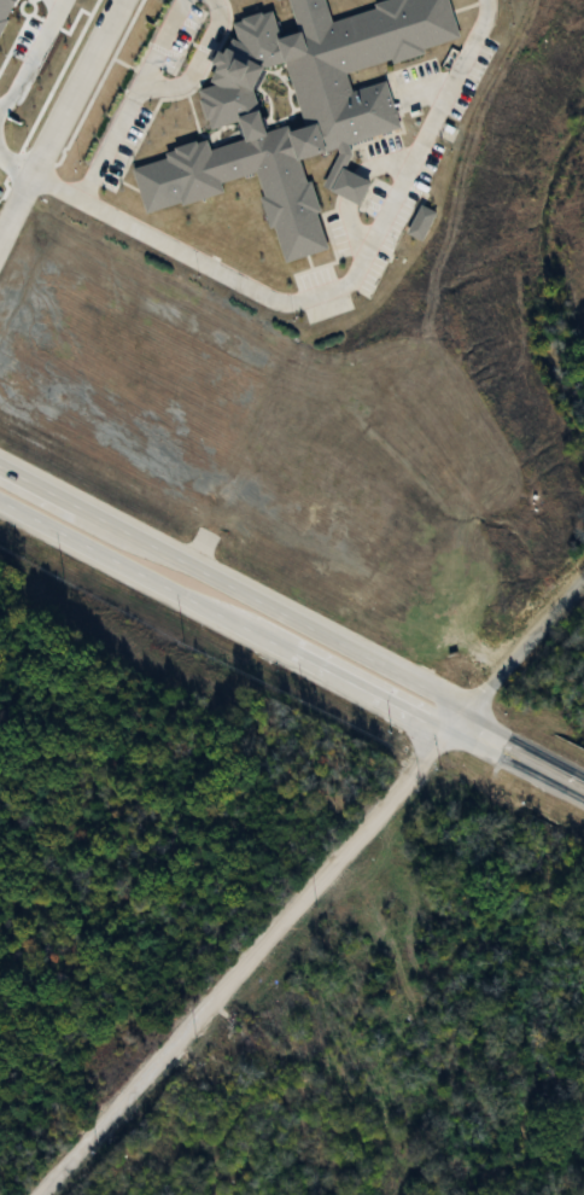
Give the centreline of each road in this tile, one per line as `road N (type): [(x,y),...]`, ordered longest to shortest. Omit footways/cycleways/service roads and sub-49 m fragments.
road 1 (tertiary): [(36,1194),(583,575)]
road 2 (secondary): [(455,724),(432,694),(0,458)]
road 3 (secondary): [(0,498),(397,707),(455,724)]
road 4 (residential): [(0,237),(118,0)]
road 5 (secondary): [(455,724),(583,790)]

